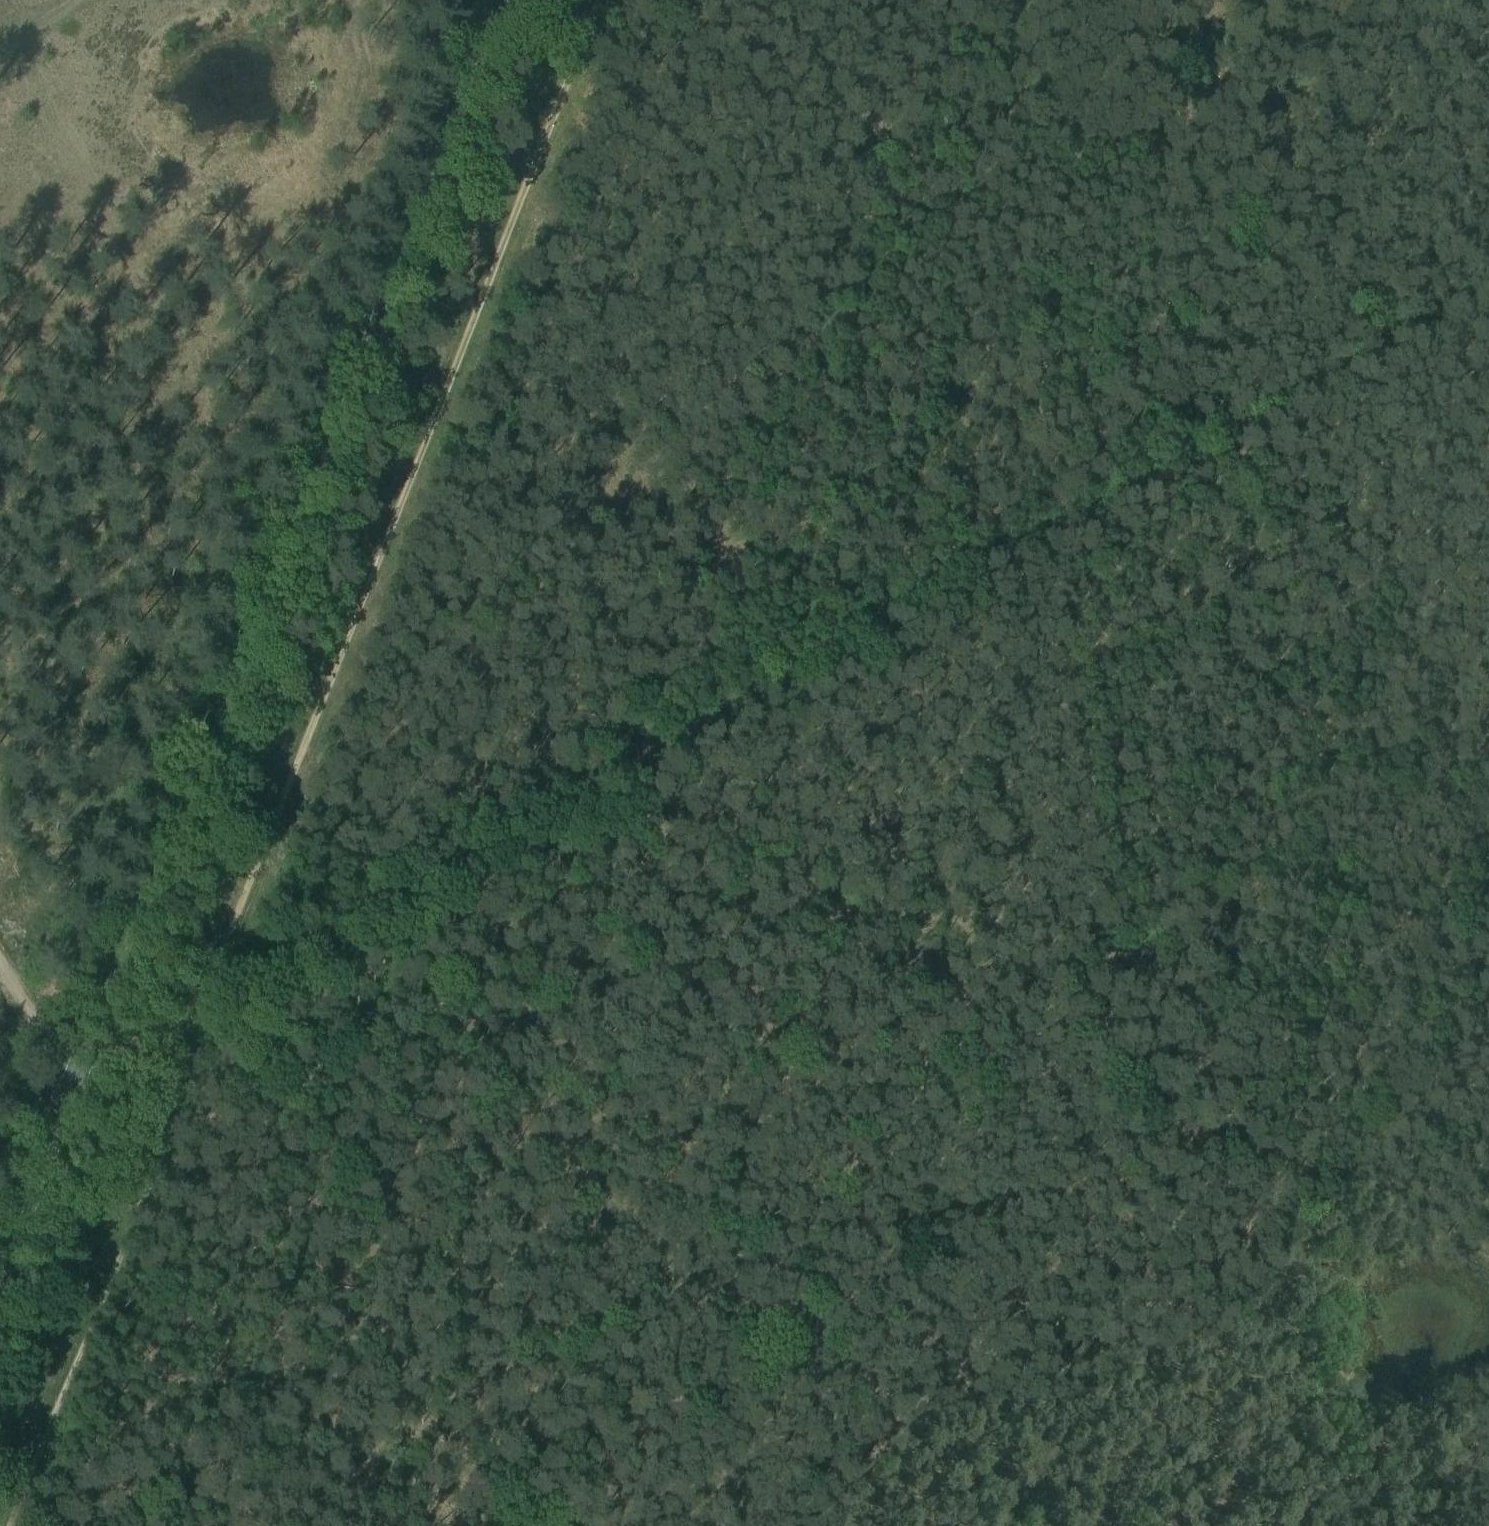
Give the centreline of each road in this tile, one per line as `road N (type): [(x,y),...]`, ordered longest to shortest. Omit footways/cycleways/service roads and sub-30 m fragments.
road 1 (secondary): [(0,1265),(501,0)]
road 2 (track): [(0,933),(44,1012),(95,1023)]

